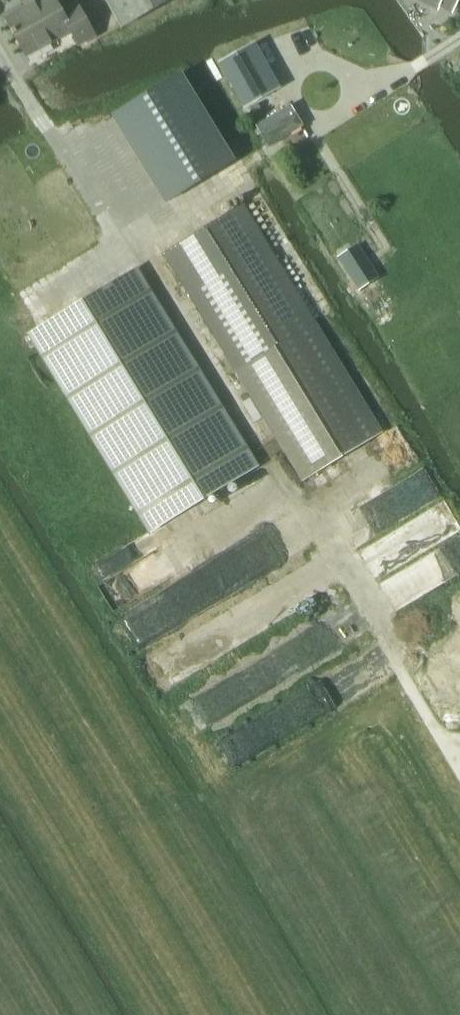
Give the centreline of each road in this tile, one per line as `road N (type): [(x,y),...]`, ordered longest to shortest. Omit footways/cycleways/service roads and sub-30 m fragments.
road 1 (track): [(459,765),(379,636)]

